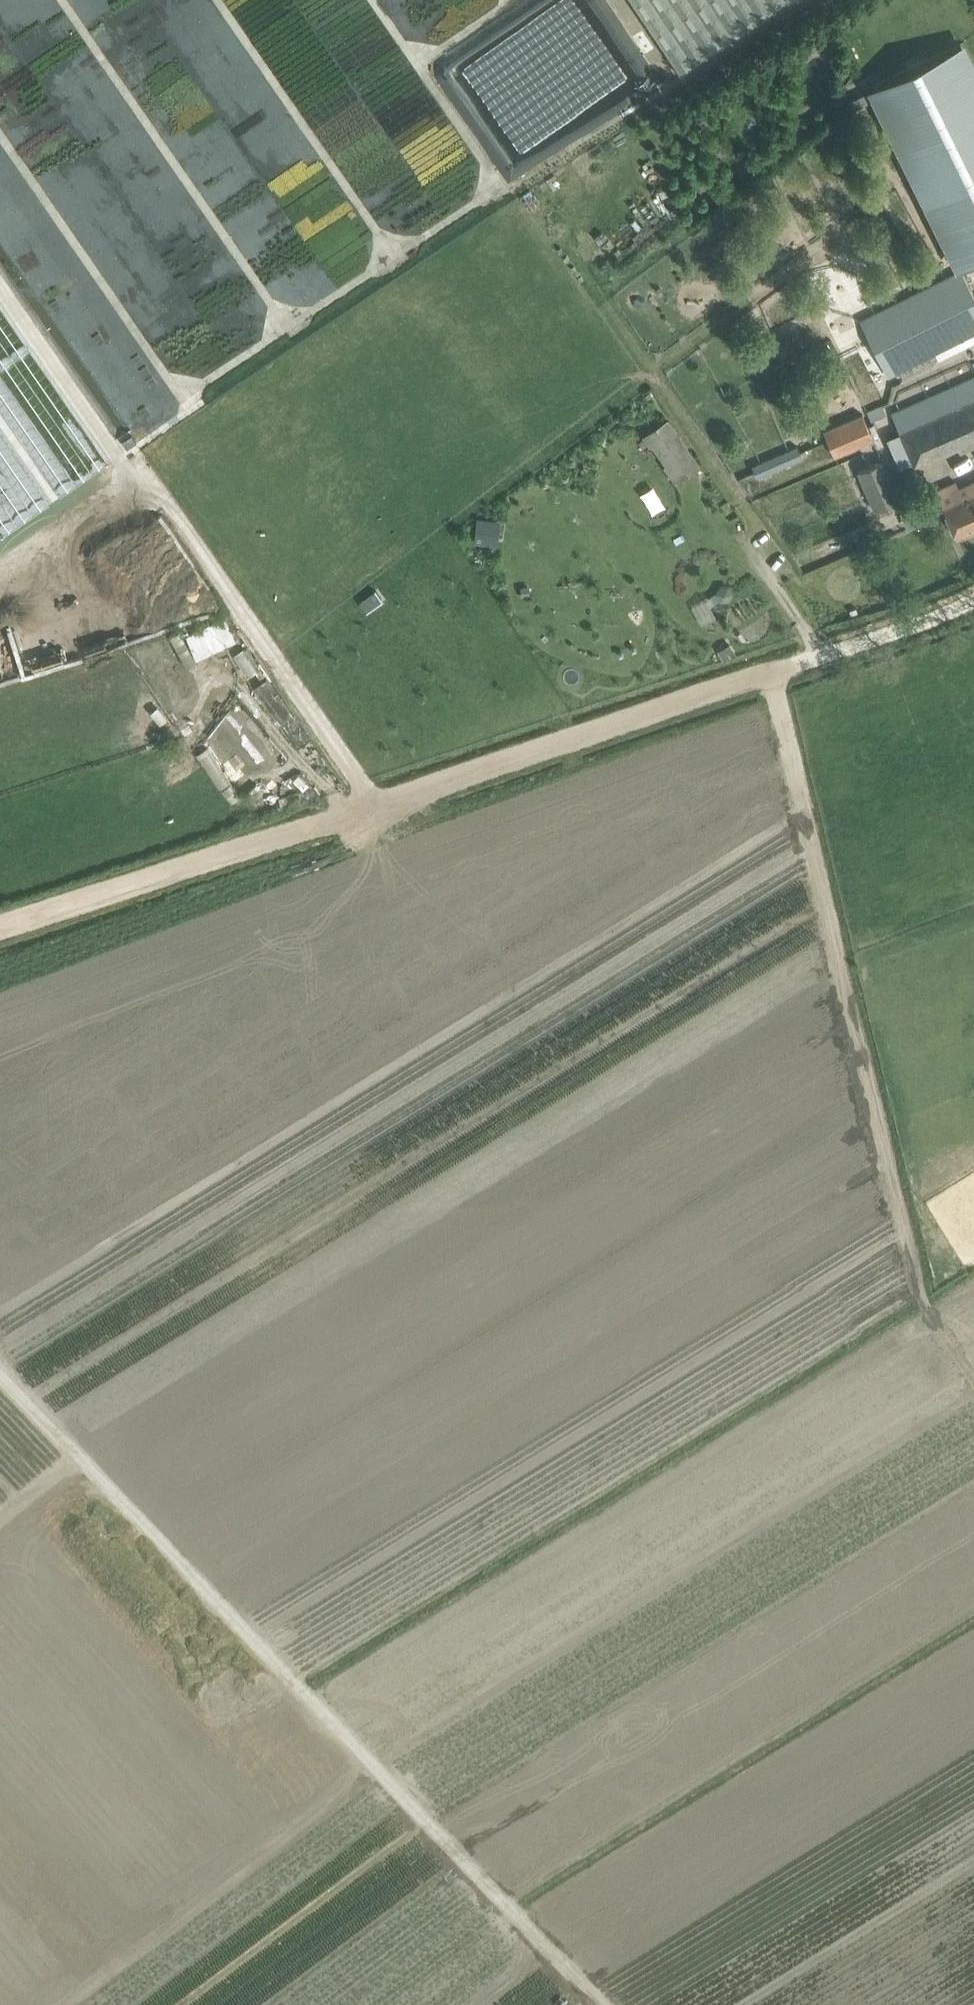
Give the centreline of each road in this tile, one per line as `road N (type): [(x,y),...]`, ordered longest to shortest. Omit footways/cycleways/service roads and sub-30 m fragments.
road 1 (track): [(0,928),(444,784),(973,596)]
road 2 (track): [(600,2004),(0,1373)]
road 3 (track): [(67,2004),(378,1770)]

